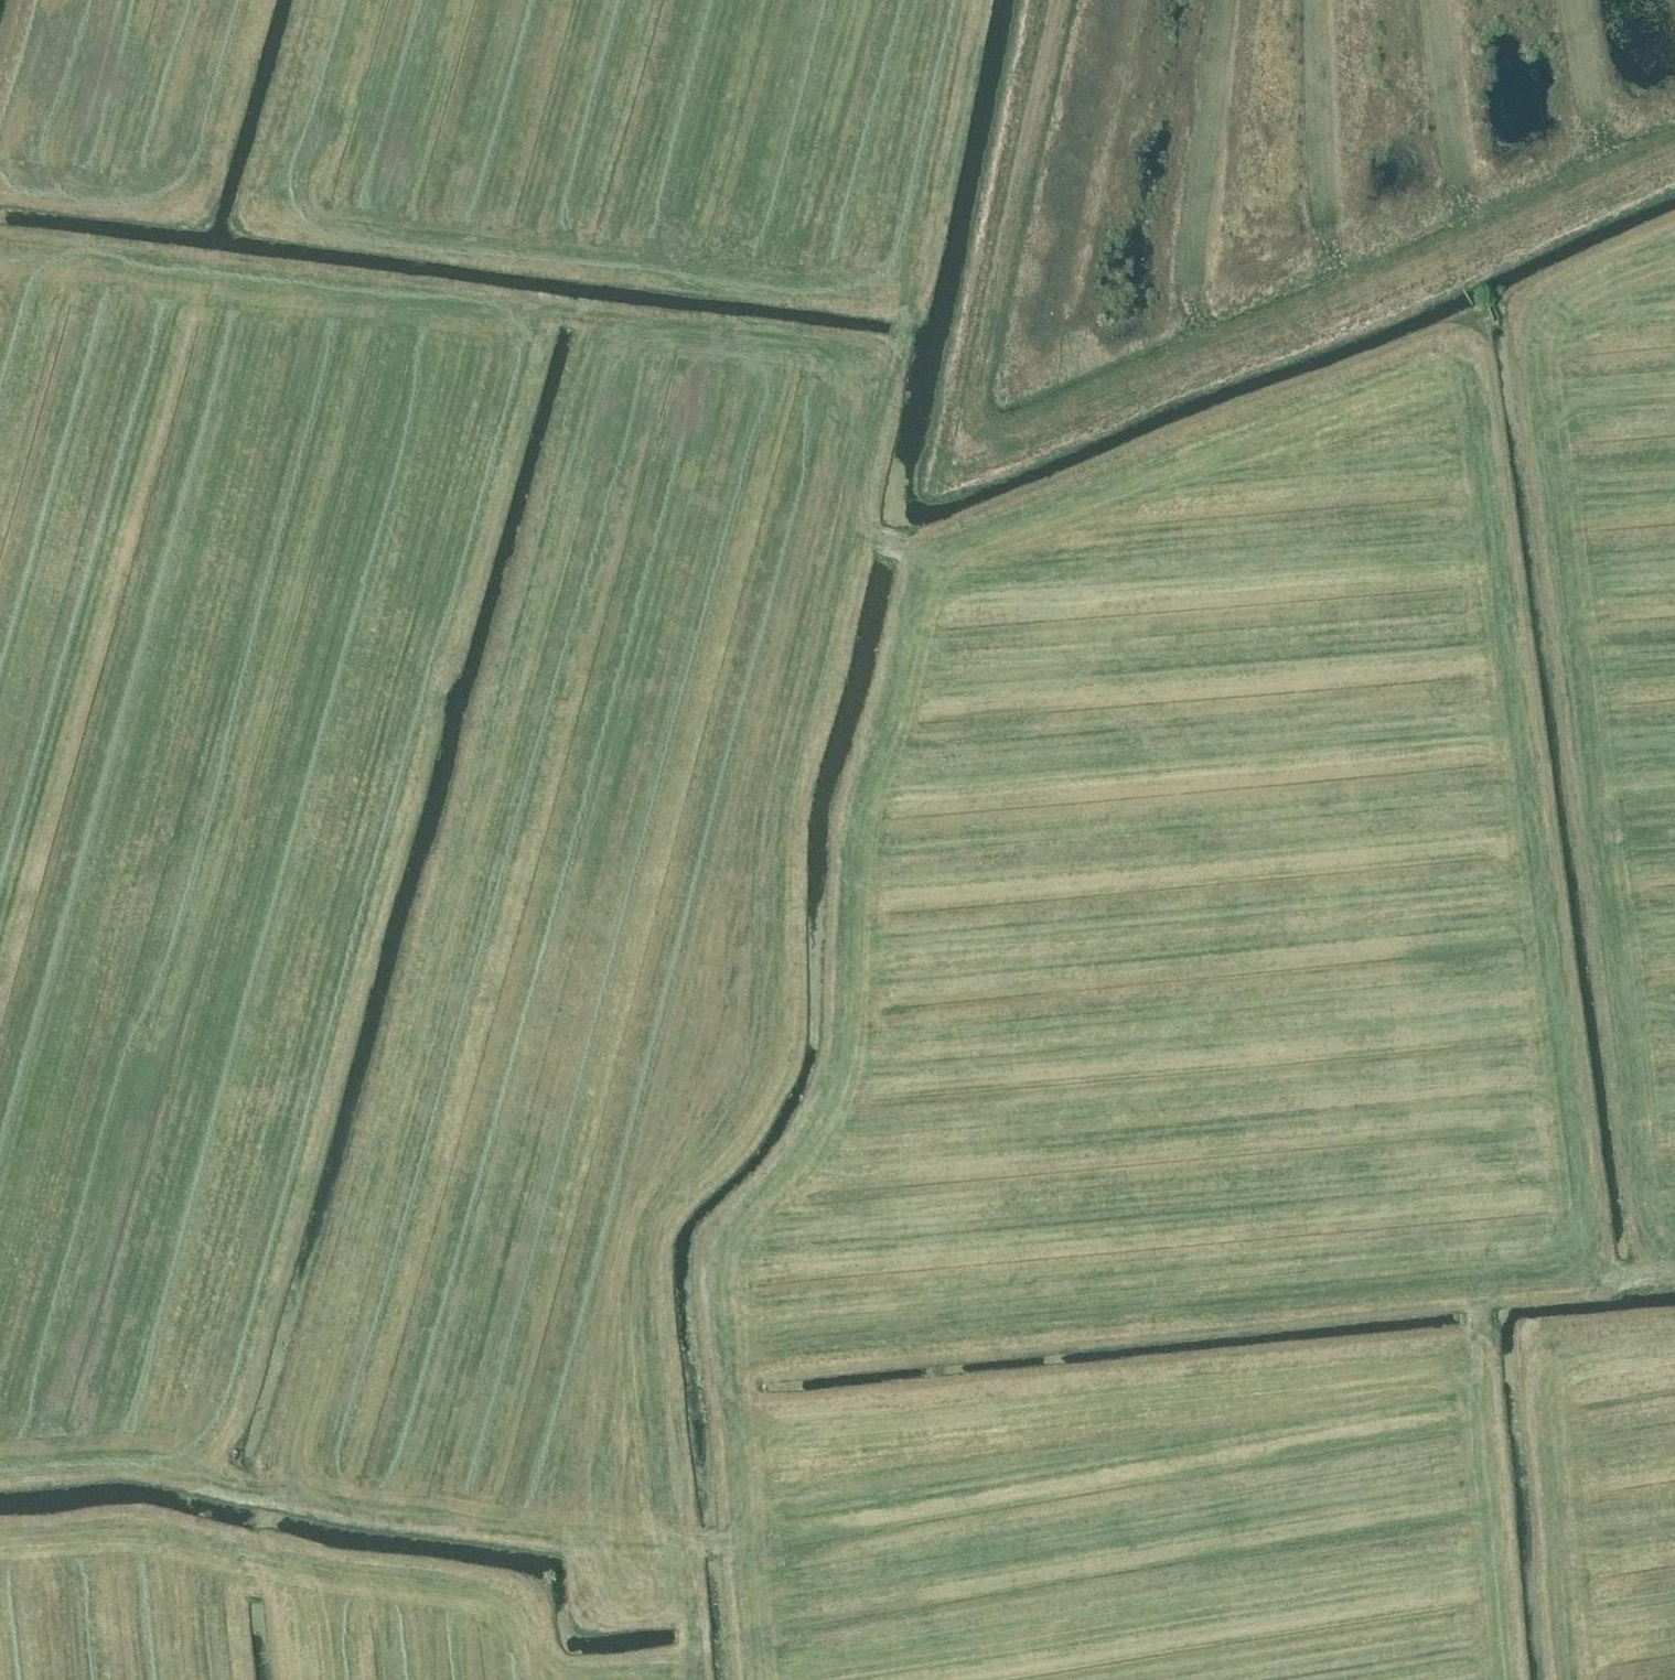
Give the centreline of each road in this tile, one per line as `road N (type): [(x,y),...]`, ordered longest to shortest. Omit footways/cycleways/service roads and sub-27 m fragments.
road 1 (track): [(0,1470),(157,1461),(328,1501),(536,1535)]
road 2 (track): [(1493,1459),(1482,1298),(1508,1284),(1674,1273)]

